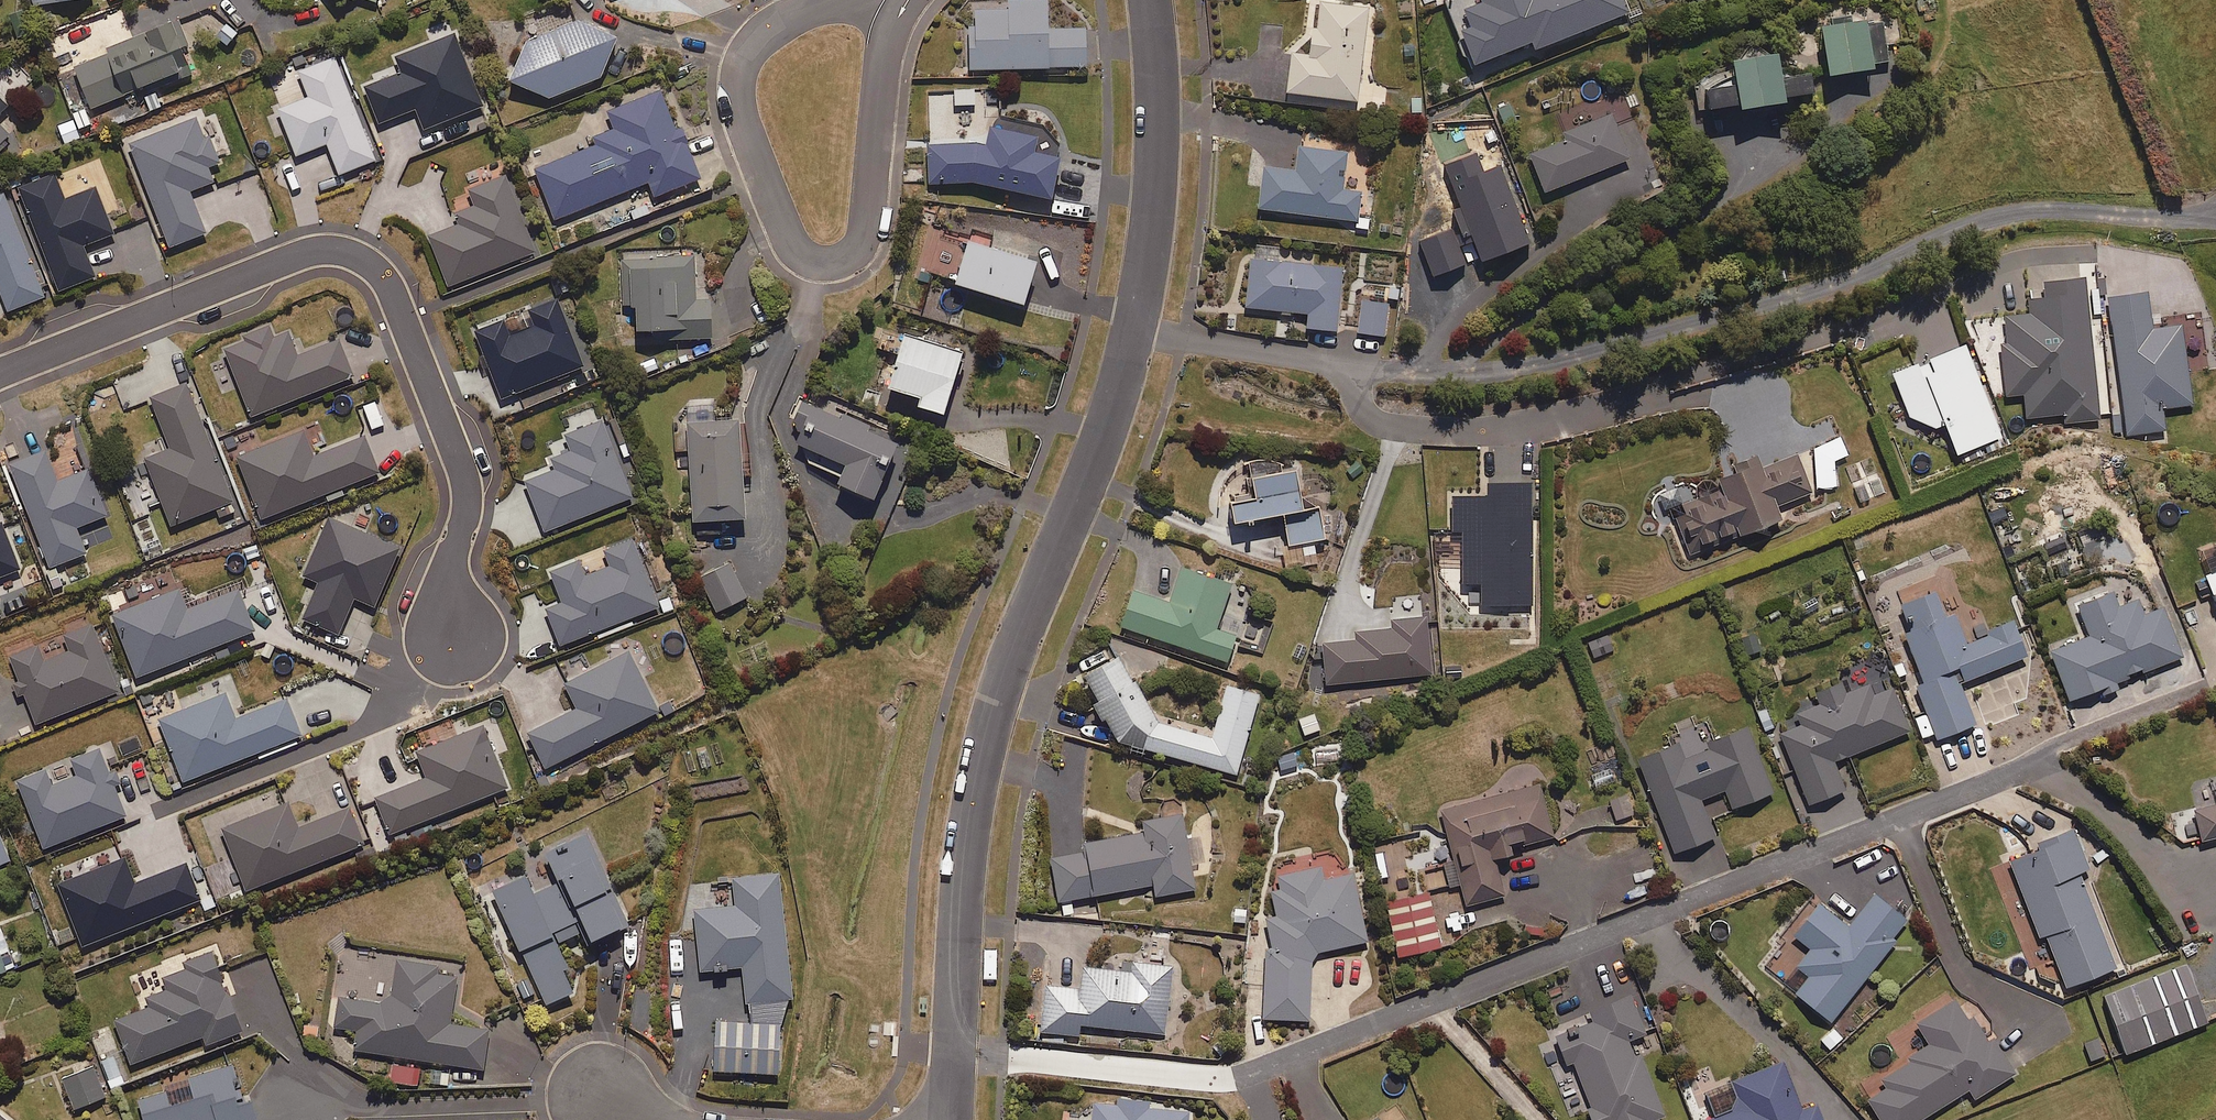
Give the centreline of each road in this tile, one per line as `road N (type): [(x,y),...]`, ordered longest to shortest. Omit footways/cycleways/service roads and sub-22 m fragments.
road 1 (unclassified): [(951,1119),(962,886),(981,758),(1015,646),(1105,434),(1142,297),(1158,154),(1151,0)]
road 2 (residential): [(446,645),(442,583),(467,483),(378,275),(340,253),(305,252),(0,366)]
road 3 (residential): [(904,0),(880,73),(857,252),(831,265),(793,250),(763,177)]
road 4 (residential): [(763,177),(737,97),(747,50),(778,23),(829,0)]

